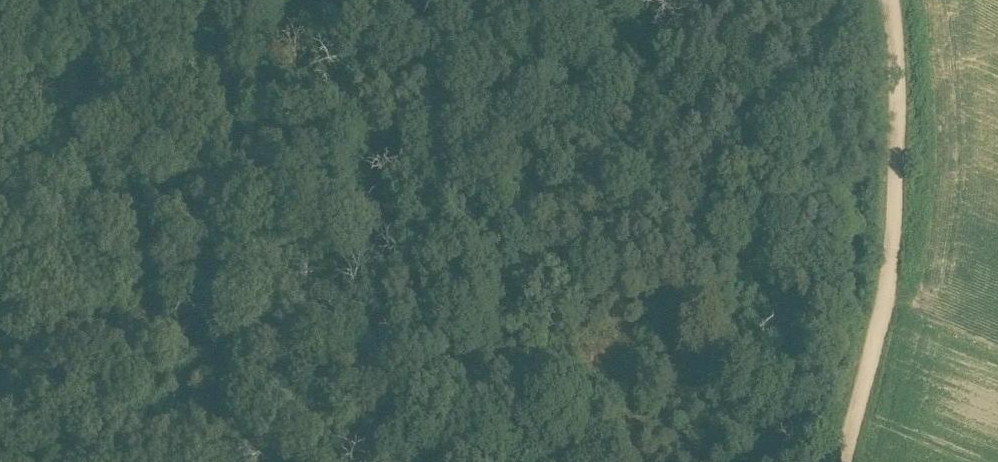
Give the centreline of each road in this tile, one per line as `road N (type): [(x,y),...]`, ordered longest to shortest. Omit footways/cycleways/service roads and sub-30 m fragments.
road 1 (track): [(841,461),(873,332),(901,119),(885,0)]

